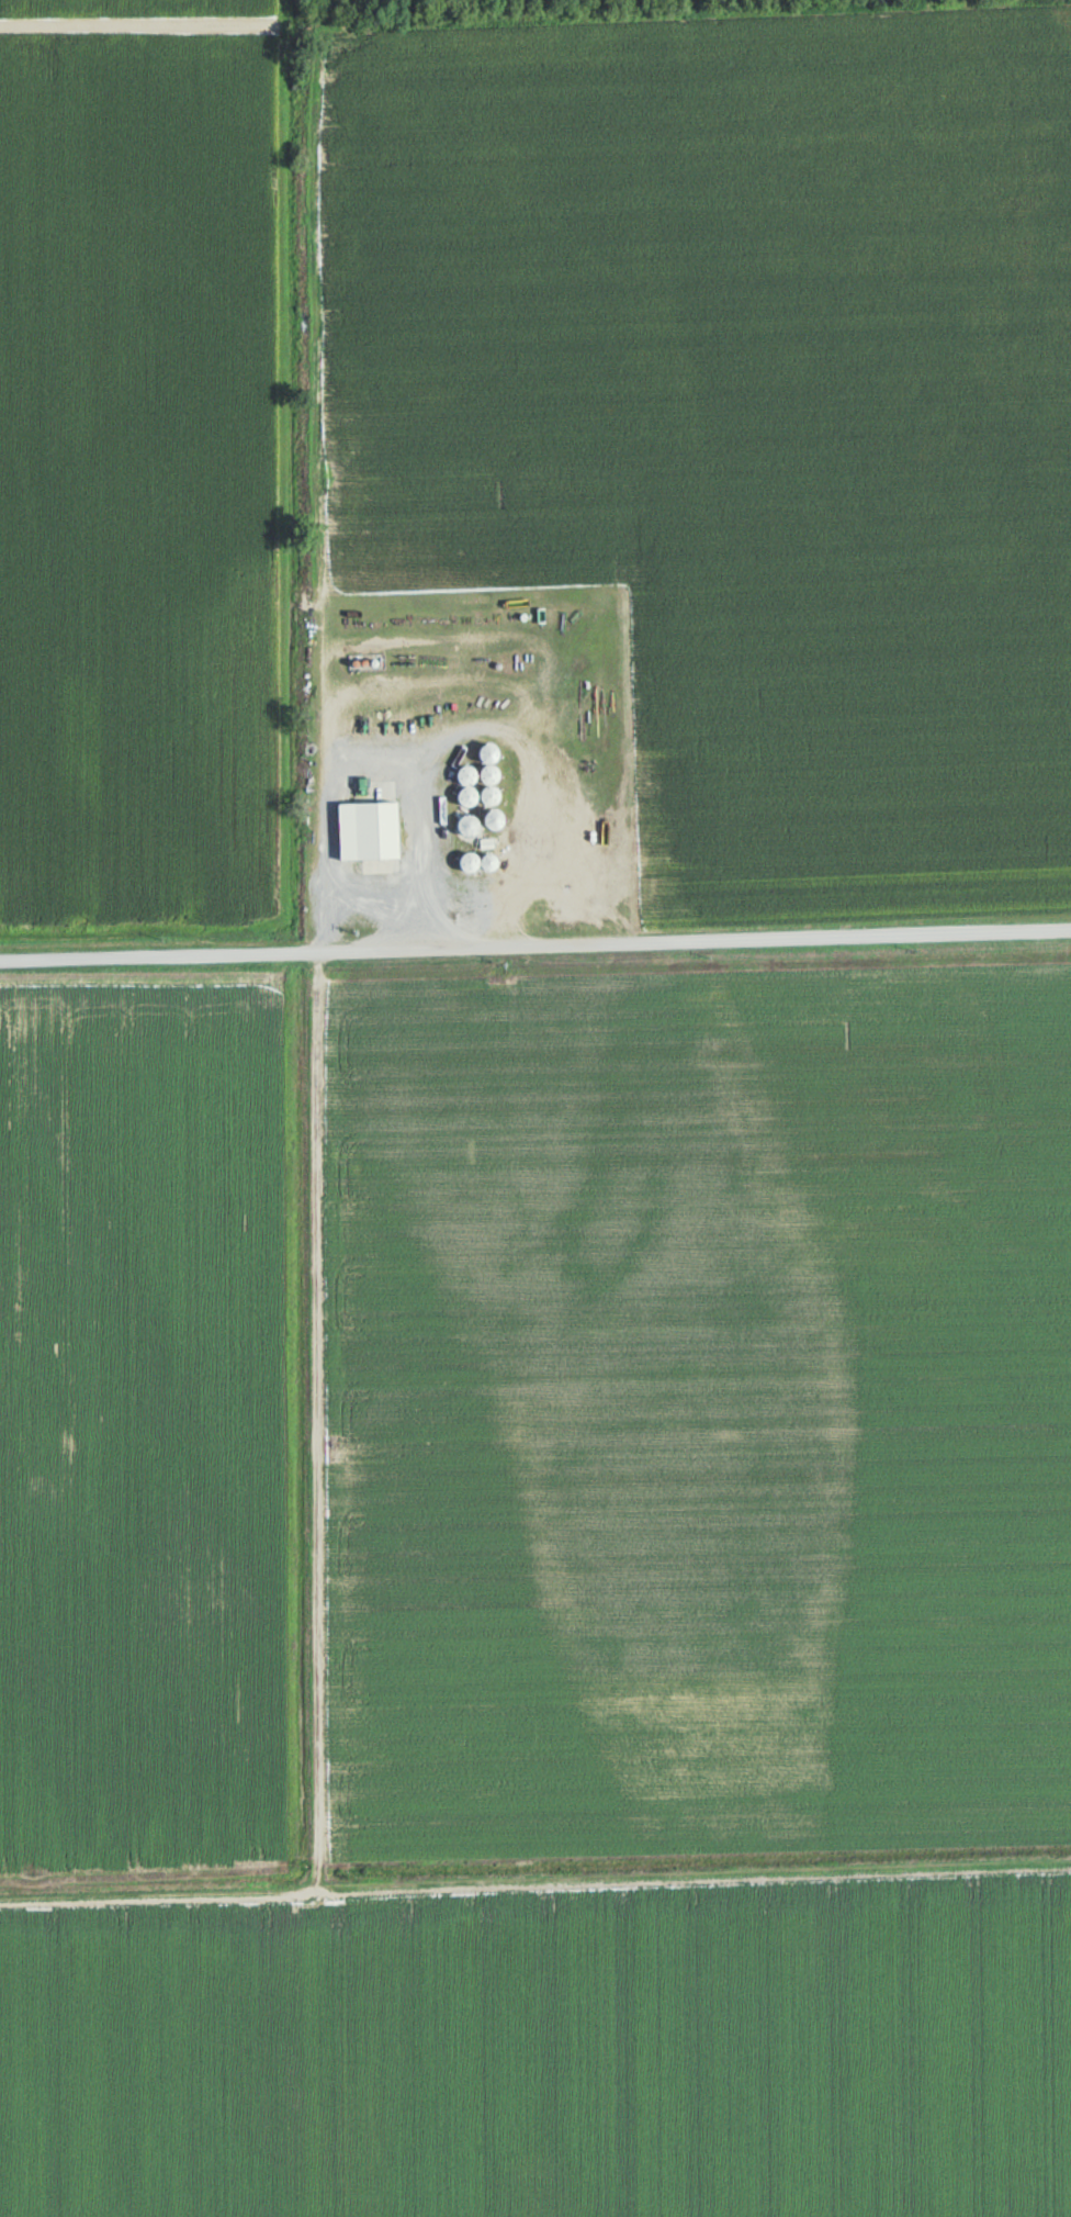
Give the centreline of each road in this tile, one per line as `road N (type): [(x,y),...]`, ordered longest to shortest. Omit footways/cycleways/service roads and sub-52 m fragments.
road 1 (residential): [(0,959),(1070,928)]

